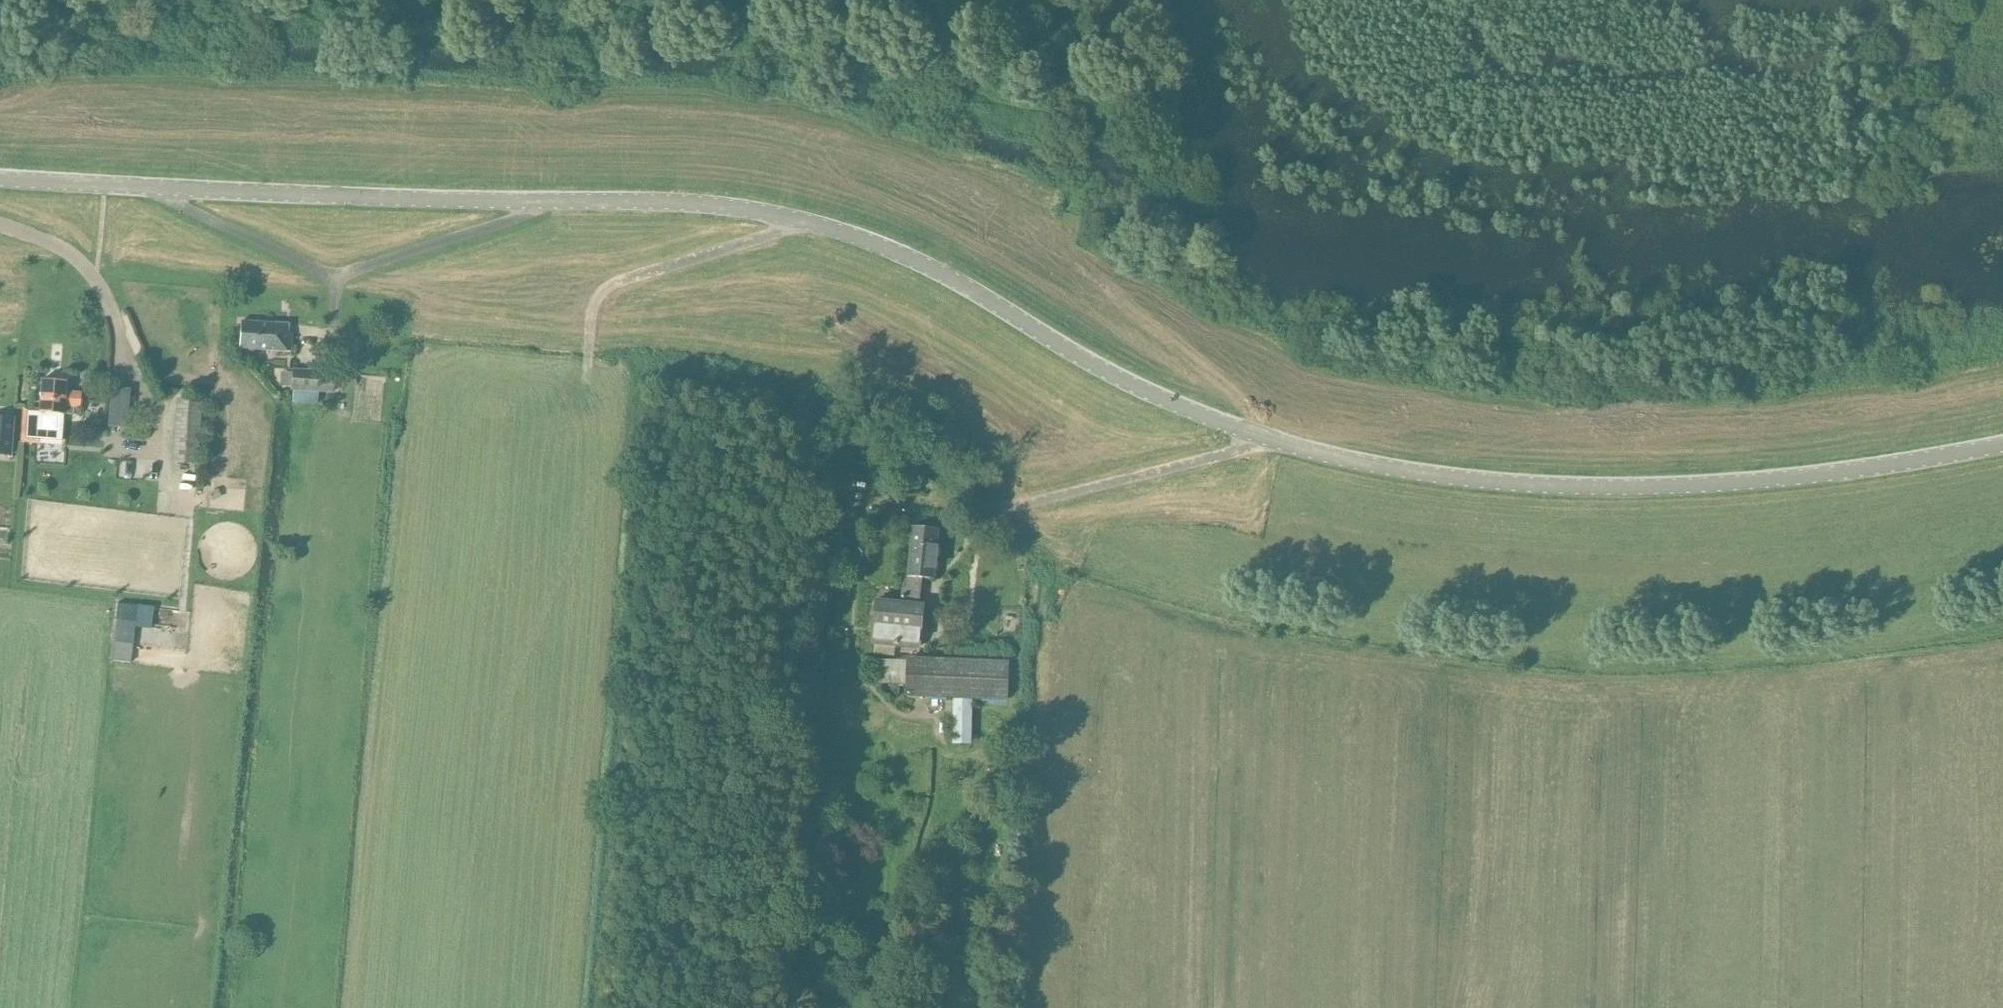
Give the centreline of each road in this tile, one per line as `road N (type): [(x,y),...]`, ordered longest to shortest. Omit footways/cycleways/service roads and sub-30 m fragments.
road 1 (tertiary): [(2002,446),(1687,486),(1426,473),(1316,456),(1136,389),(873,242),(728,207),(409,200),(0,175)]

